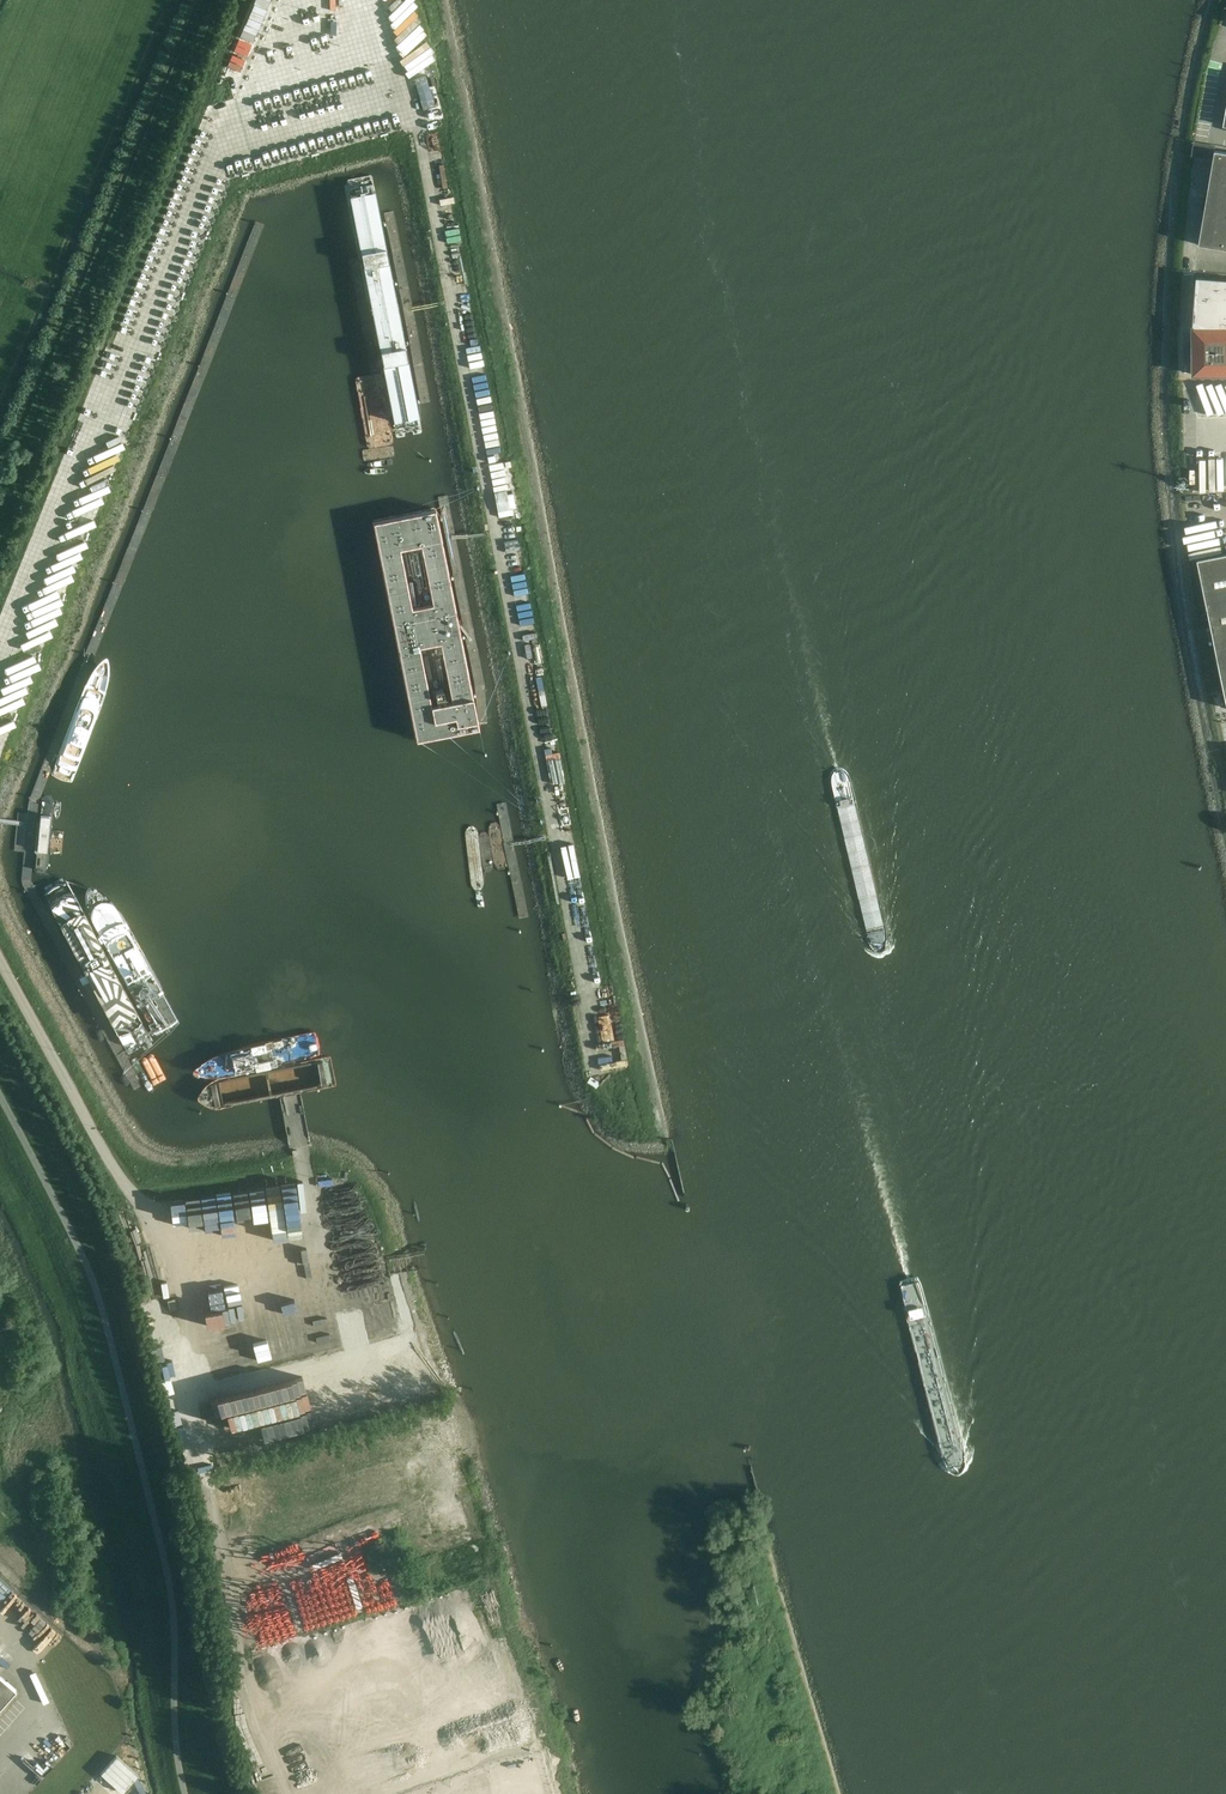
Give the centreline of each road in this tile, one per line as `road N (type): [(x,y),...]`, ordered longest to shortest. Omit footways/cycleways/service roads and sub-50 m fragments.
road 1 (track): [(0,474),(197,0)]

